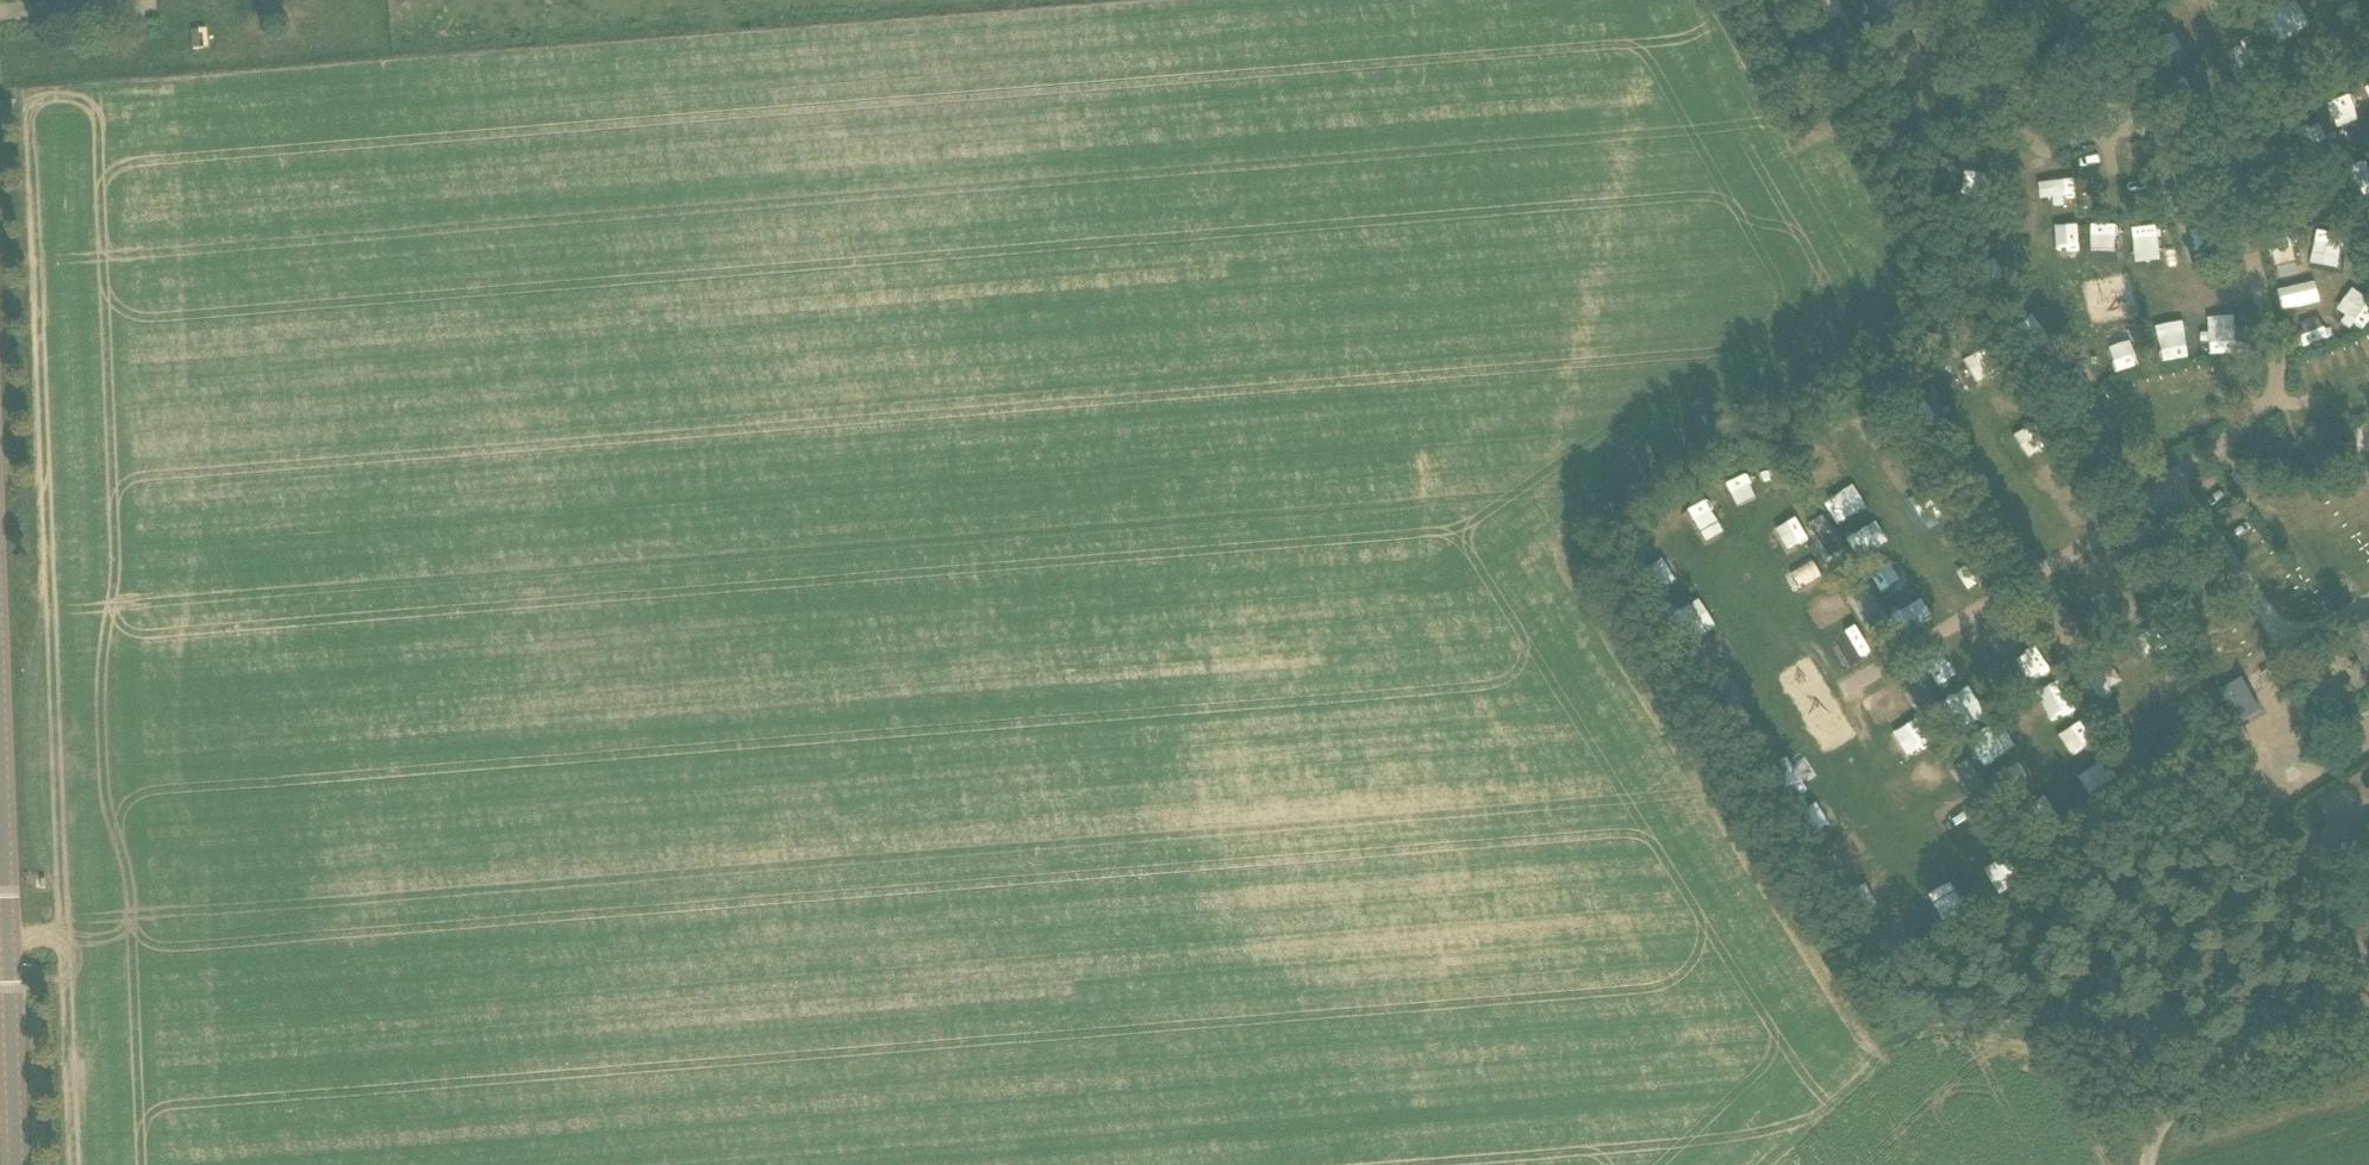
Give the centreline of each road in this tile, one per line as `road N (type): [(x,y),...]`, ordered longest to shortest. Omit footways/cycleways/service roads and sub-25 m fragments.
road 1 (tertiary): [(9,949),(0,717)]
road 2 (tertiary): [(16,1164),(9,949)]

